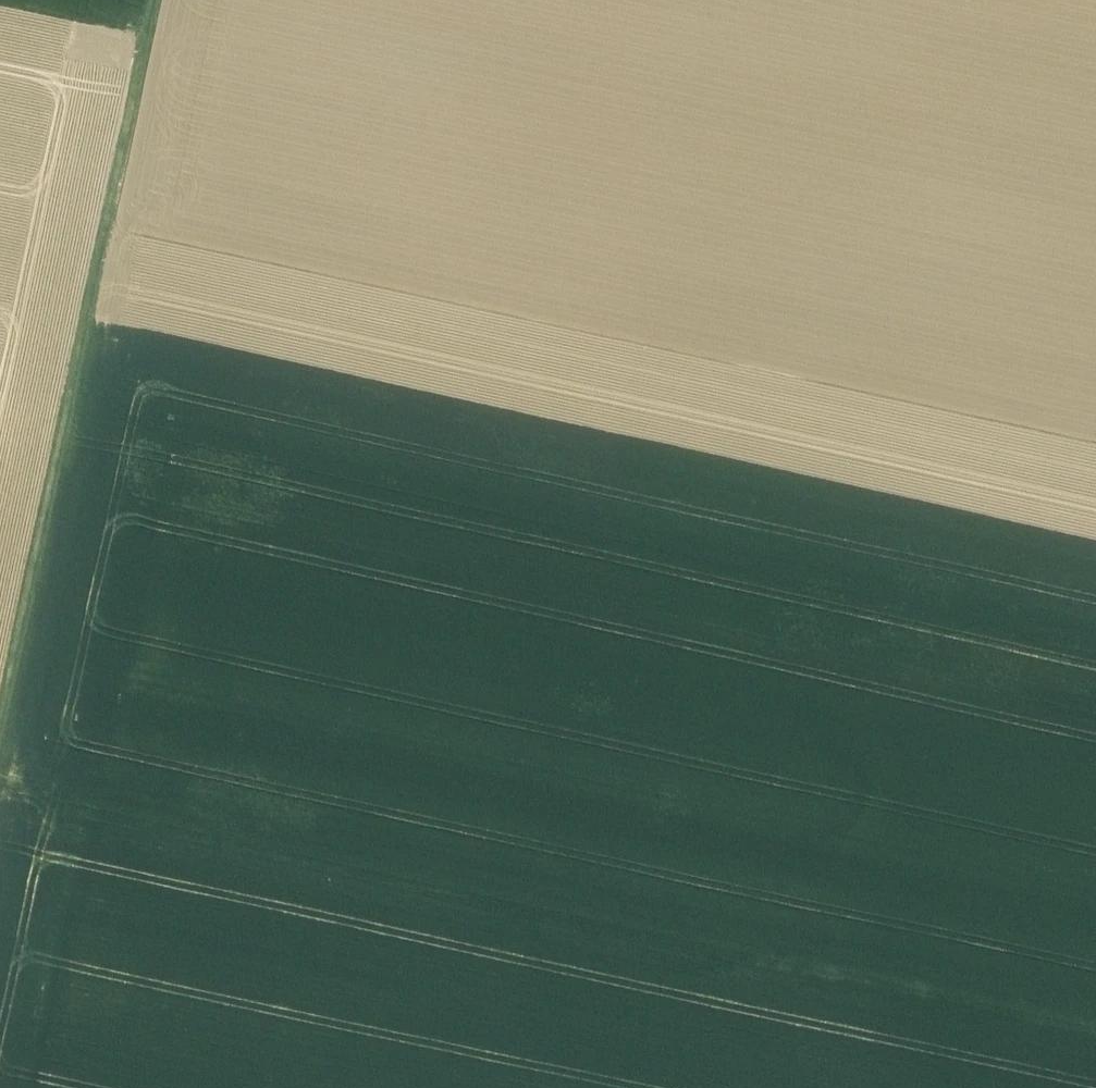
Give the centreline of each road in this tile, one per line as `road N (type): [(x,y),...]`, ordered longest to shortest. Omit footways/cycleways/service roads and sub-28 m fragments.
road 1 (track): [(152,0),(0,708)]

